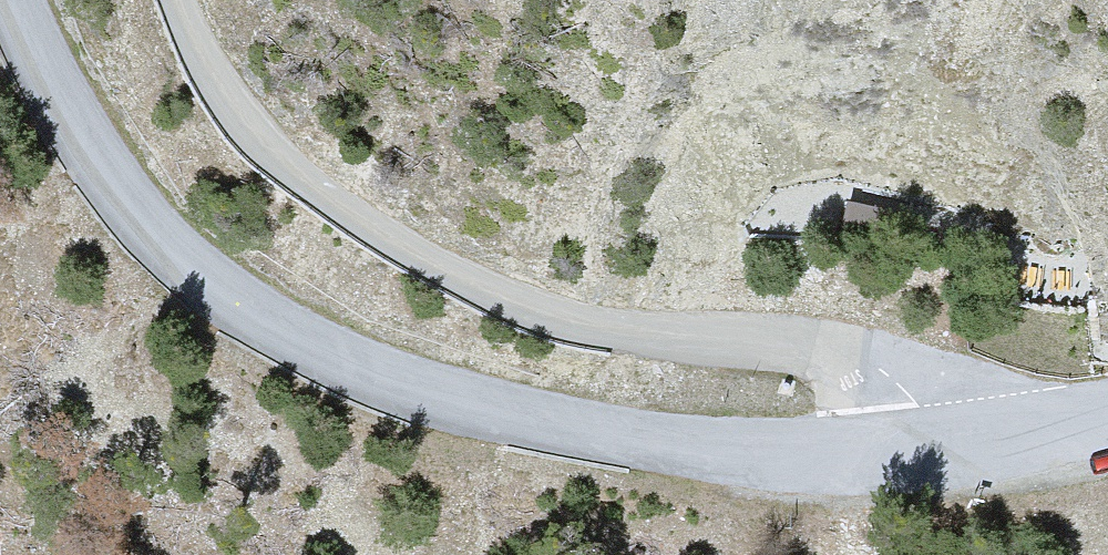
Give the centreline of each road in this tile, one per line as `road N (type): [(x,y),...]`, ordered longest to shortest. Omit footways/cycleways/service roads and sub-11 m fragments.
road 1 (tertiary): [(16,0),(64,101),(150,225),(235,301),(335,356),(502,412),(703,448),(817,454),(946,445)]
road 2 (tertiary): [(946,445),(882,370),(840,352),(566,325),(395,248),(243,127),(184,0)]
road 3 (tertiary): [(946,445),(1107,417)]

